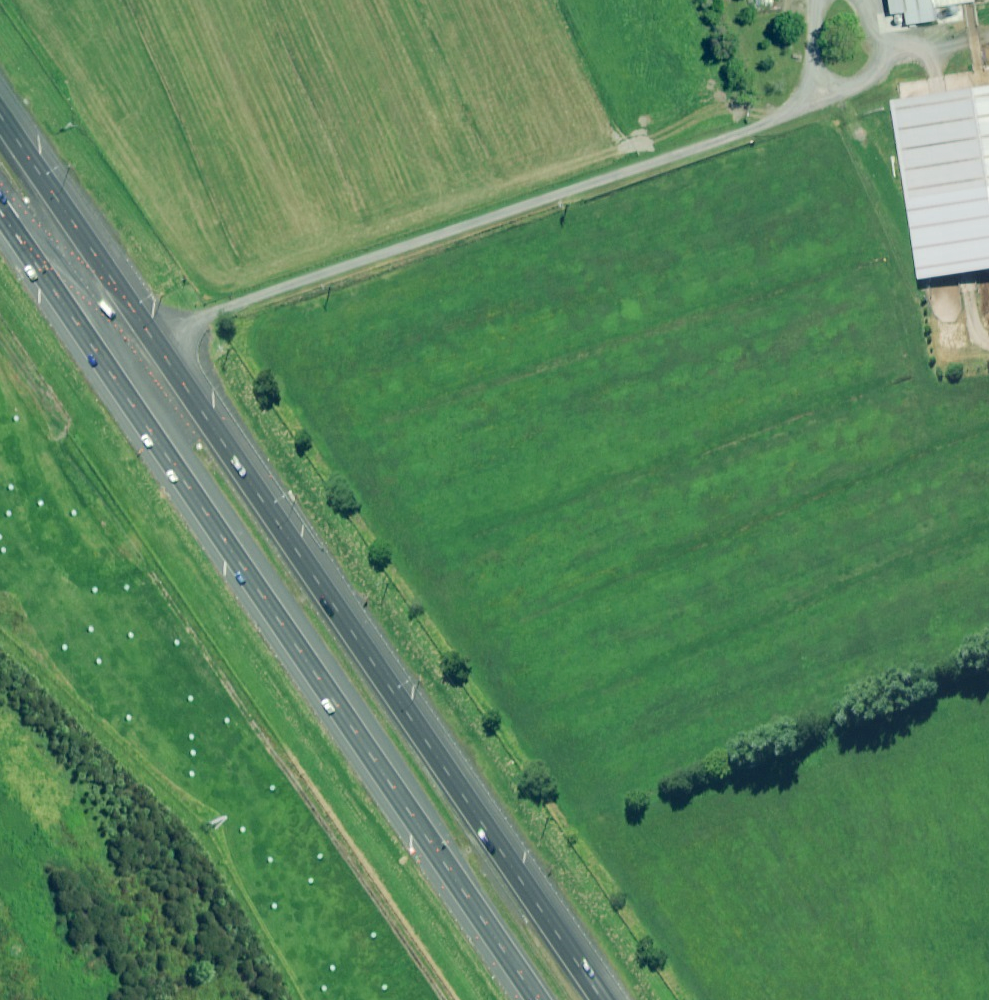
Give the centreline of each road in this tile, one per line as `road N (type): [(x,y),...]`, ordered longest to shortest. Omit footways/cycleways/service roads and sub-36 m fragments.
road 1 (motorway): [(534,999),(0,218)]
road 2 (motorway): [(175,375),(610,999)]
road 3 (track): [(760,109),(602,177),(202,313)]
road 4 (track): [(760,109),(843,89),(880,63),(988,44)]
road 5 (motorway): [(0,120),(123,300)]
road 6 (motorway): [(123,300),(159,316),(202,313),(175,375)]
road 7 (track): [(760,109),(799,75),(808,0)]

